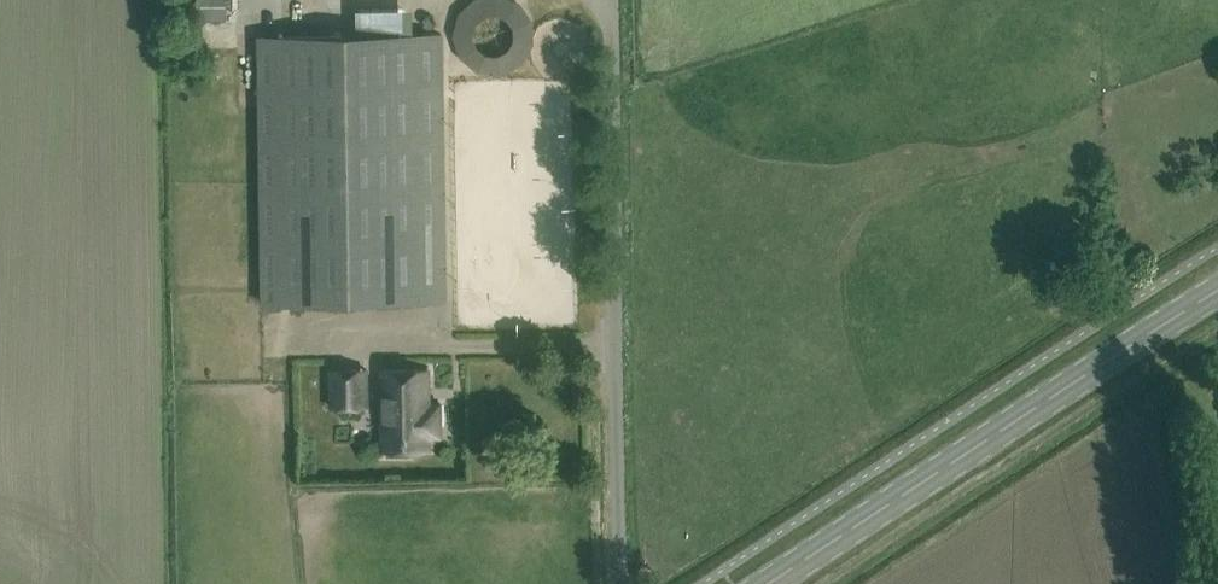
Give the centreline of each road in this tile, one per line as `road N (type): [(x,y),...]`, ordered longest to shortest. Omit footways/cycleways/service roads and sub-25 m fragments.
road 1 (unclassified): [(624,583),(613,0)]
road 2 (secondary): [(764,583),(1217,290)]

